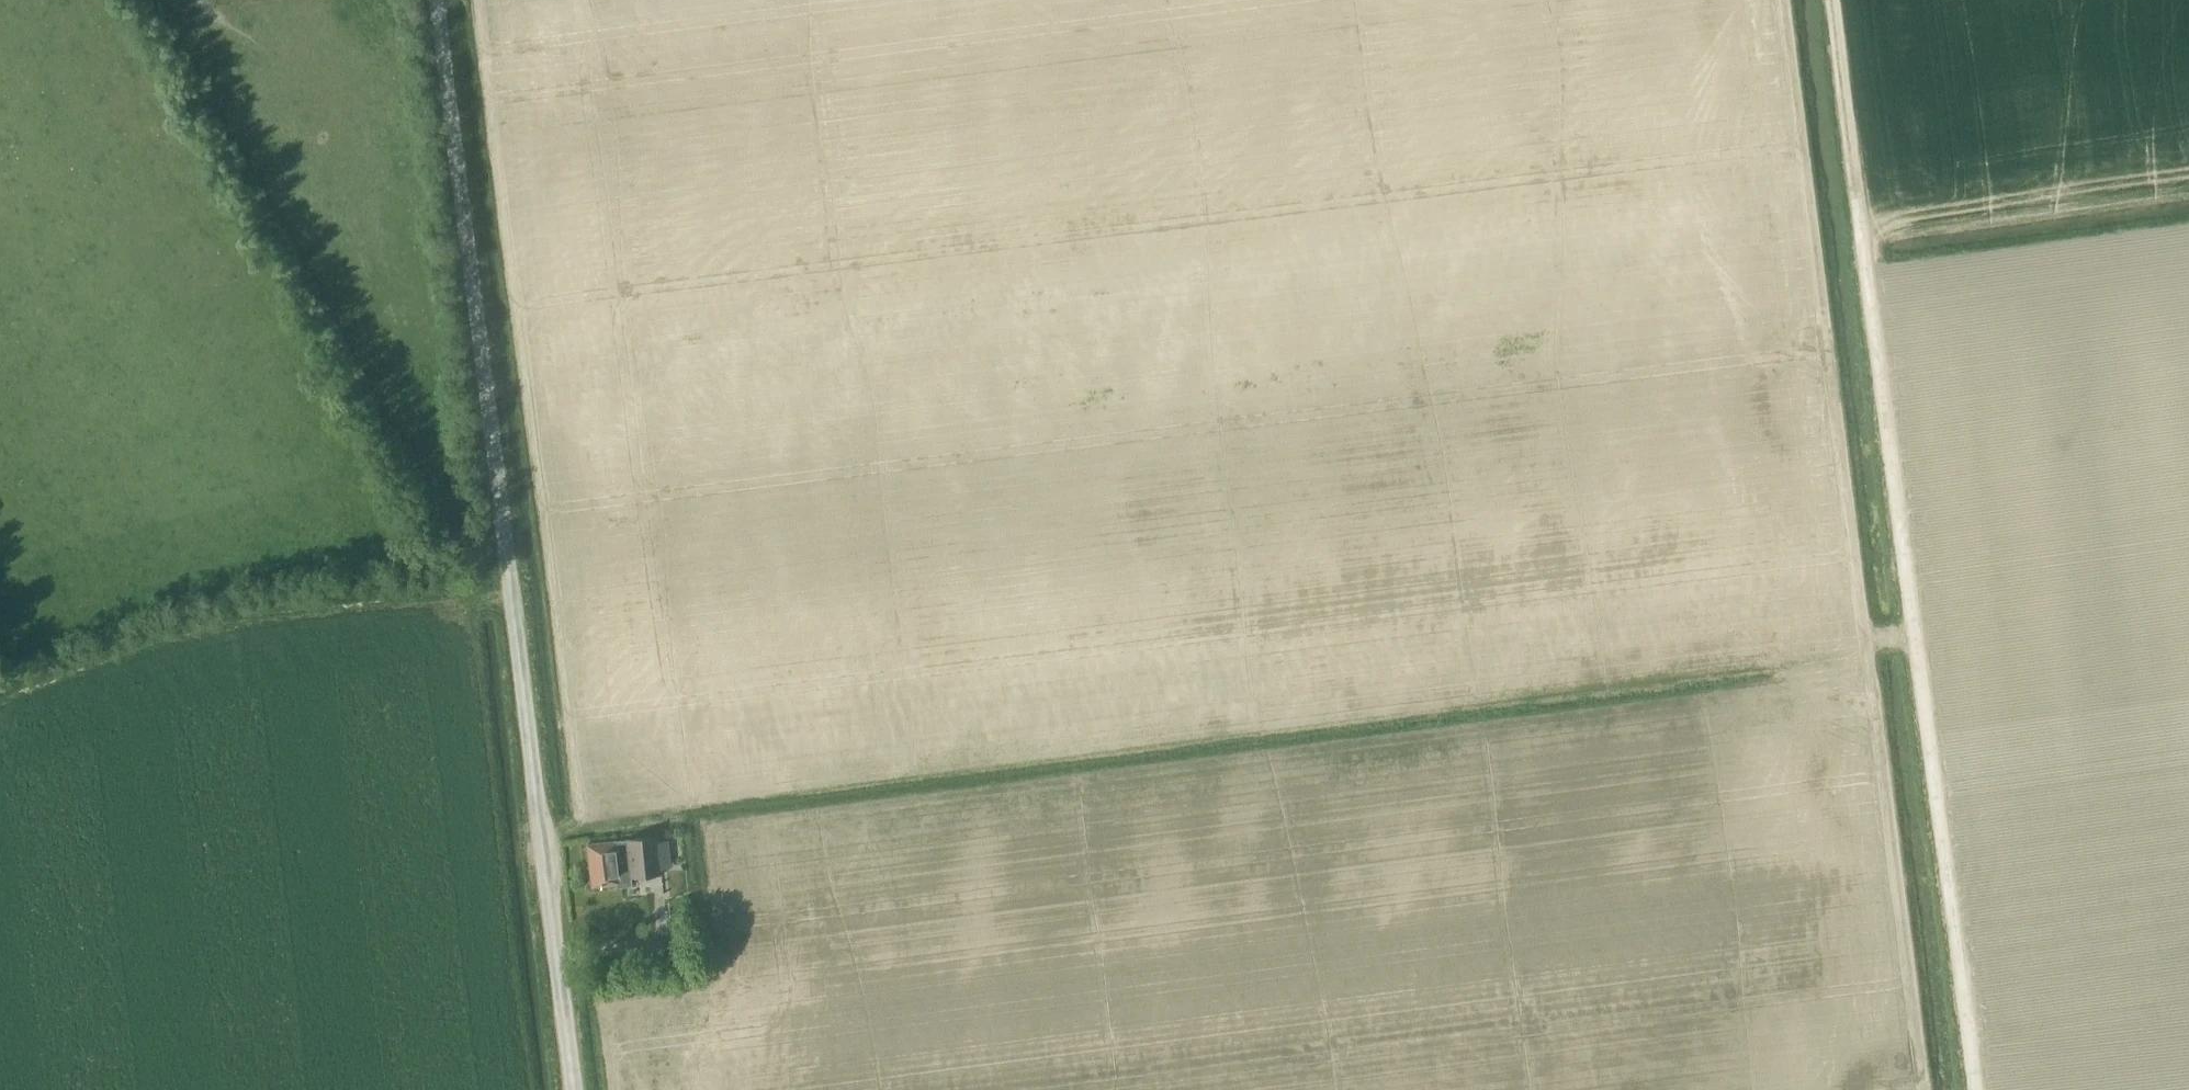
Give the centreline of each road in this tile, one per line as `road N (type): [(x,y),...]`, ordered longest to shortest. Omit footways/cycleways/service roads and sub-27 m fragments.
road 1 (track): [(1975,1089),(1831,0)]
road 2 (unclassified): [(573,1089),(437,0)]

